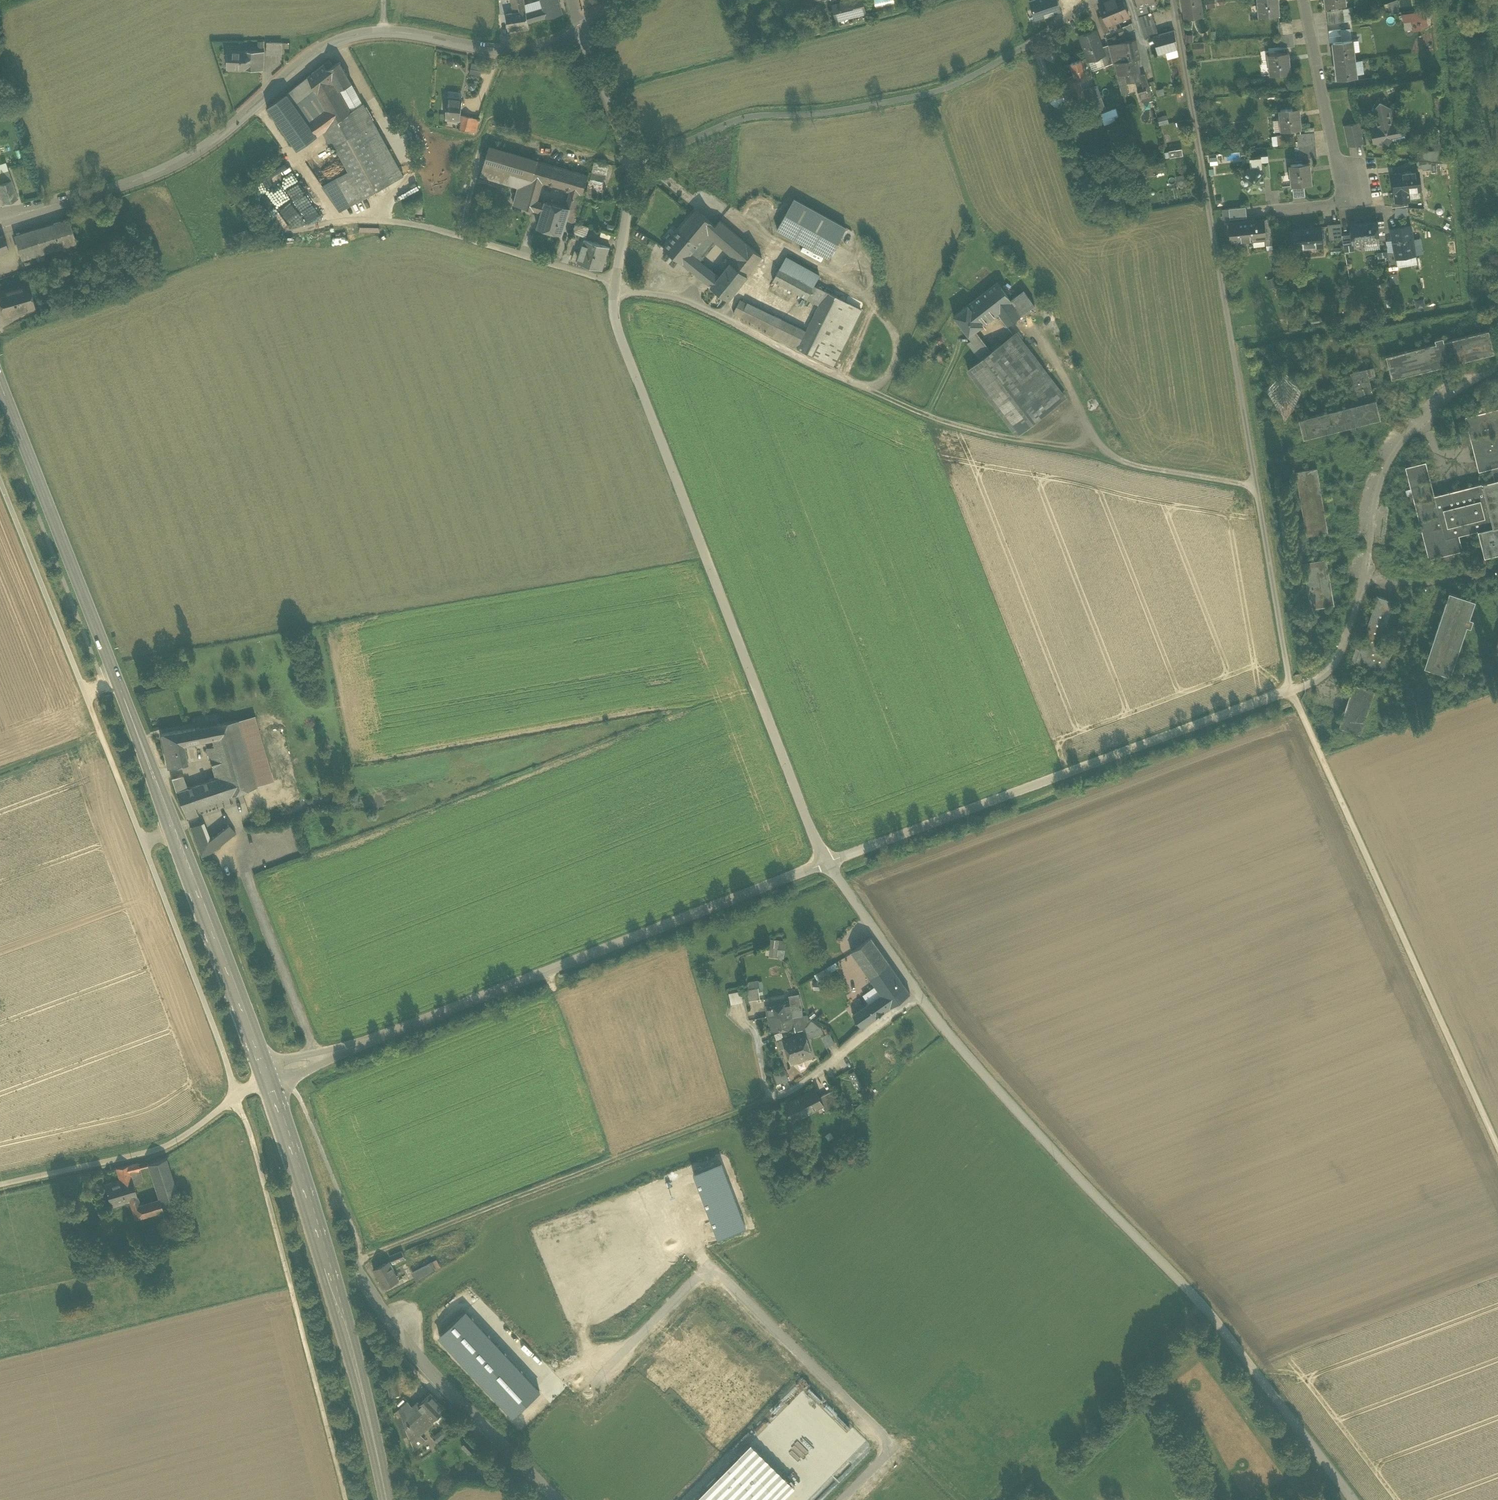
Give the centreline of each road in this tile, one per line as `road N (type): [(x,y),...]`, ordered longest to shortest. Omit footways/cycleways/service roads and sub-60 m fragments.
road 1 (secondary): [(266,1076),(0,383)]
road 2 (track): [(1290,690),(1175,0)]
road 3 (unclassified): [(1256,486),(1098,457),(925,413),(694,304),(614,283)]
road 4 (unclassified): [(920,993),(1083,1183),(1201,1302),(1353,1499)]
road 5 (unclassified): [(614,283),(616,322),(830,861)]
road 6 (unclassified): [(830,861),(266,1076)]
road 7 (track): [(1290,690),(1497,1145)]
road 8 (unclassified): [(847,1499),(896,1450),(708,1268),(631,1345),(578,1365)]
road 9 (unclassified): [(1089,0),(1034,40),(927,93),(740,118),(634,163)]
road 10 (unclassified): [(1290,690),(830,861)]
road 11 (secondary): [(387,1499),(339,1308),(266,1076)]
road 12 (residential): [(0,219),(173,165),(315,54),(351,36),(385,31)]
road 13 (track): [(238,1095),(85,692)]
road 14 (track): [(362,1258),(739,1113)]
road 15 (track): [(233,247),(326,223),(400,222),(614,283)]
road 16 (unclassified): [(556,1499),(419,1359),(362,1258)]
road 17 (unclassified): [(266,1076),(168,1146),(0,1185)]
road 18 (residential): [(1303,0),(1344,203),(1275,210)]
road 19 (track): [(85,692),(0,482)]
road 20 (residential): [(920,993),(795,1088),(739,1113)]
road 21 (residential): [(385,31),(504,48),(582,32)]
road 22 (unclassified): [(830,861),(920,993)]
road 23 (unclassified): [(582,32),(634,163)]
road 24 (unclassified): [(634,163),(614,283)]

